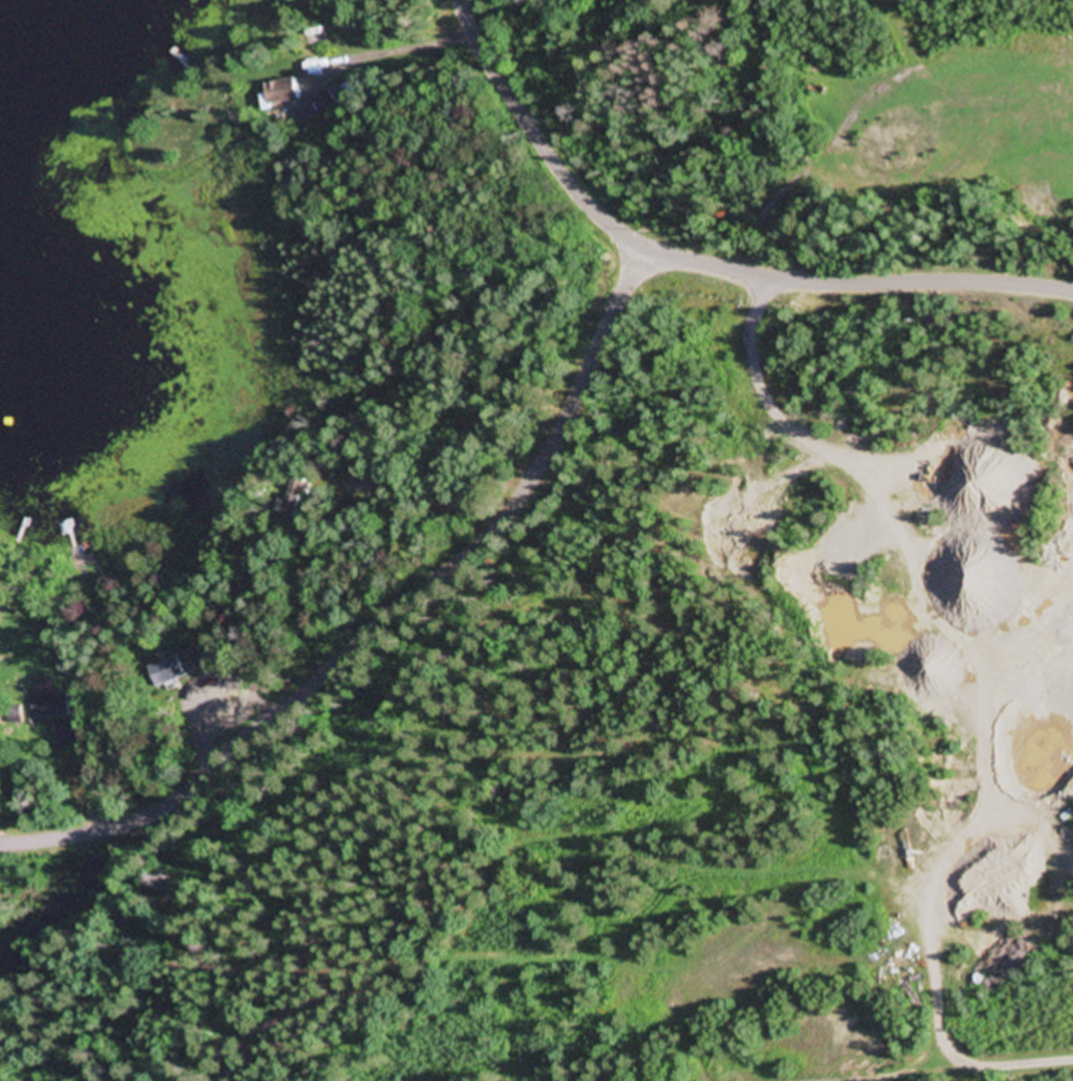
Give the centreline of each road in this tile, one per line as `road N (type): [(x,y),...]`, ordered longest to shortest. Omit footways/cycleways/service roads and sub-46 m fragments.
road 1 (residential): [(0,852),(107,832),(169,808),(478,549),(553,451),(648,244)]
road 2 (residential): [(465,0),(485,49),(576,188),(626,234),(803,282),(941,283),(1072,298)]
road 3 (track): [(872,1080),(1072,1062)]

